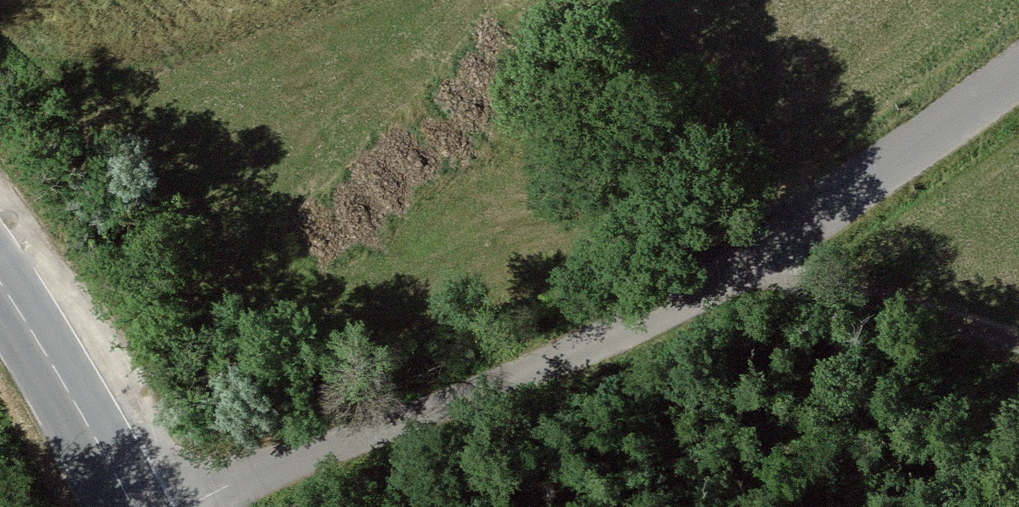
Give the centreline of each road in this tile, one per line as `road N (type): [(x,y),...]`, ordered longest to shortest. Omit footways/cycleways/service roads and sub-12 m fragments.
road 1 (unclassified): [(179,506),(591,349),(762,253),(1018,76)]
road 2 (track): [(762,253),(1018,346)]
road 3 (primary): [(140,506),(0,274)]

